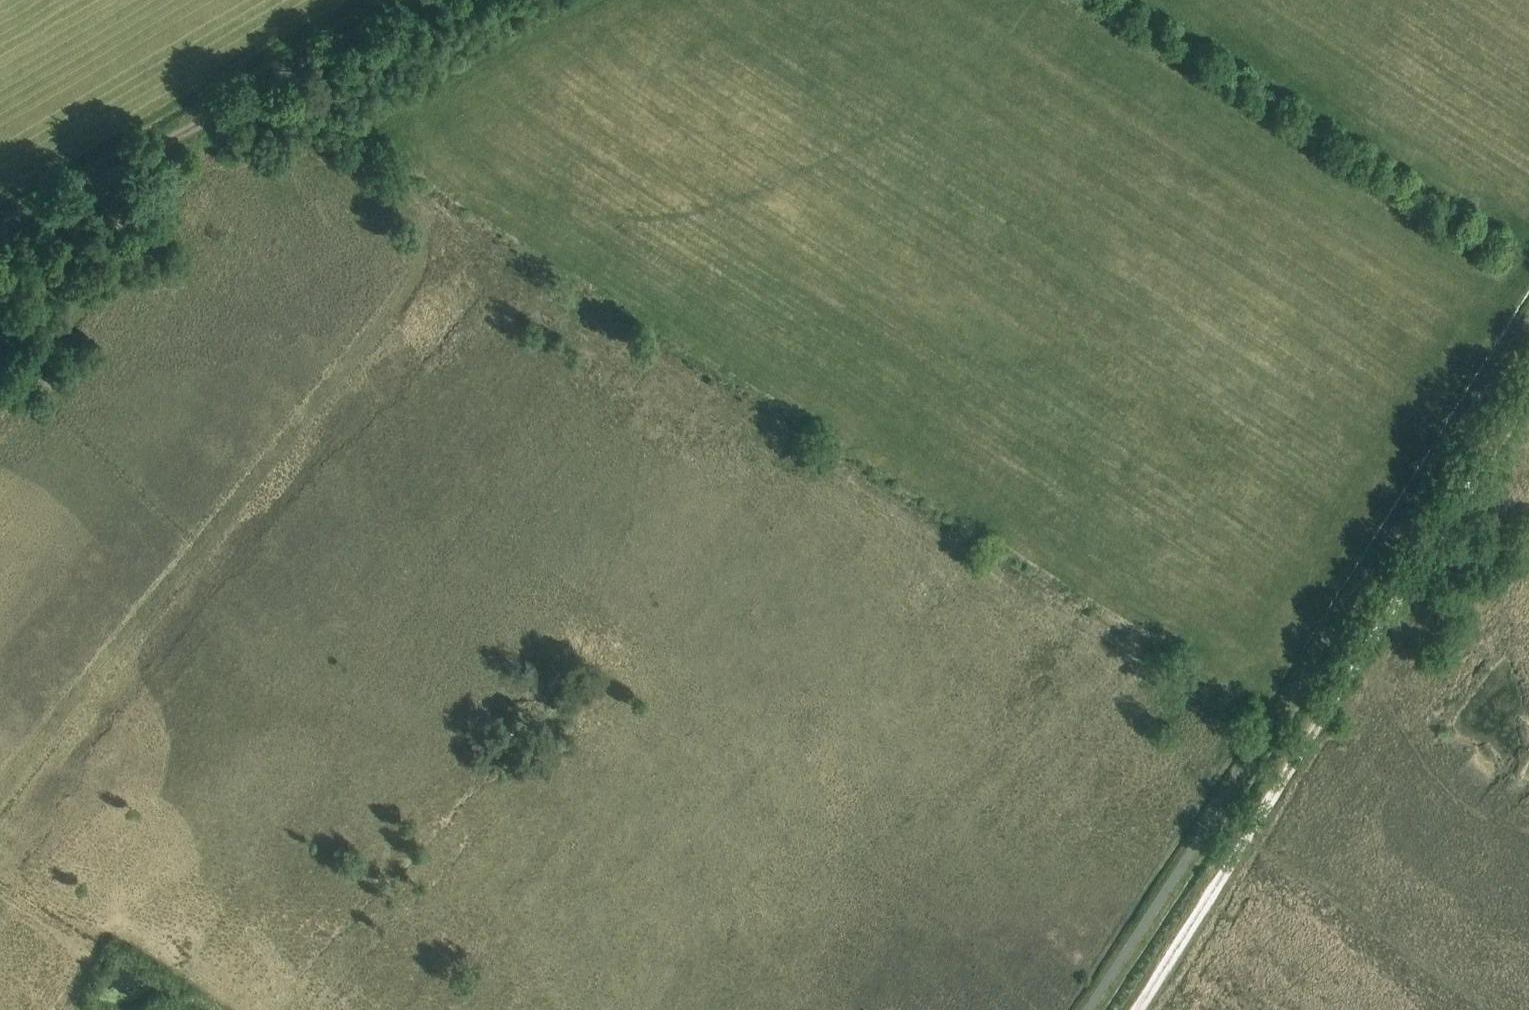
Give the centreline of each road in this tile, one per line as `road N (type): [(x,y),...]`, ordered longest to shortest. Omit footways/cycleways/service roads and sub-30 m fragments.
road 1 (track): [(1137,1009),(1528,391)]
road 2 (track): [(404,0),(0,237)]

